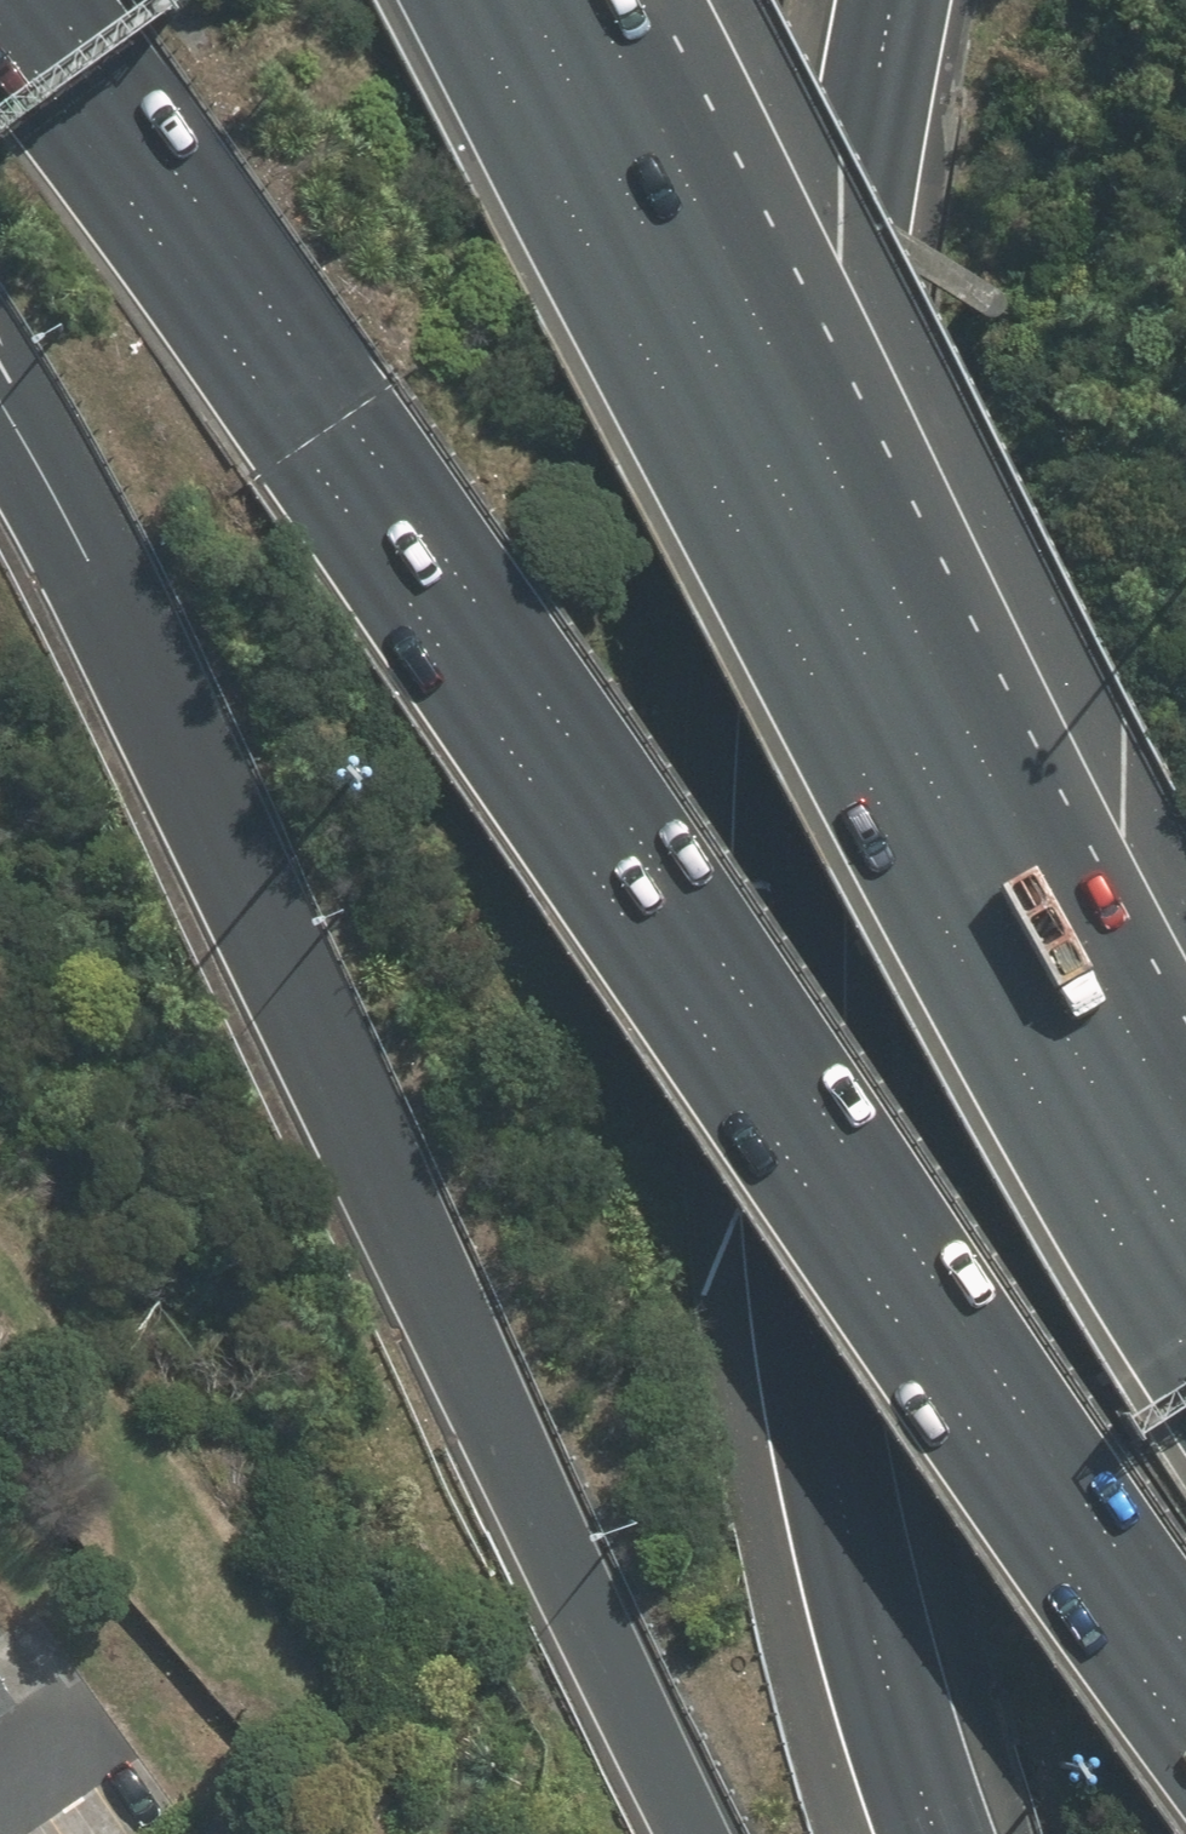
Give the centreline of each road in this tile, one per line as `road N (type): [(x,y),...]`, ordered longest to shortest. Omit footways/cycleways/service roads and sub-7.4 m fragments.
road 1 (motorway): [(1185,1636),(348,417),(51,0)]
road 2 (motorway): [(942,1833),(867,1491),(819,1220),(808,947),(888,0)]
road 3 (motorway): [(696,1833),(521,1484),(124,630),(0,416)]
road 4 (motorway): [(459,0),(796,647),(1117,1228),(1185,1336)]
road 5 (residential): [(112,1723),(0,1798)]

